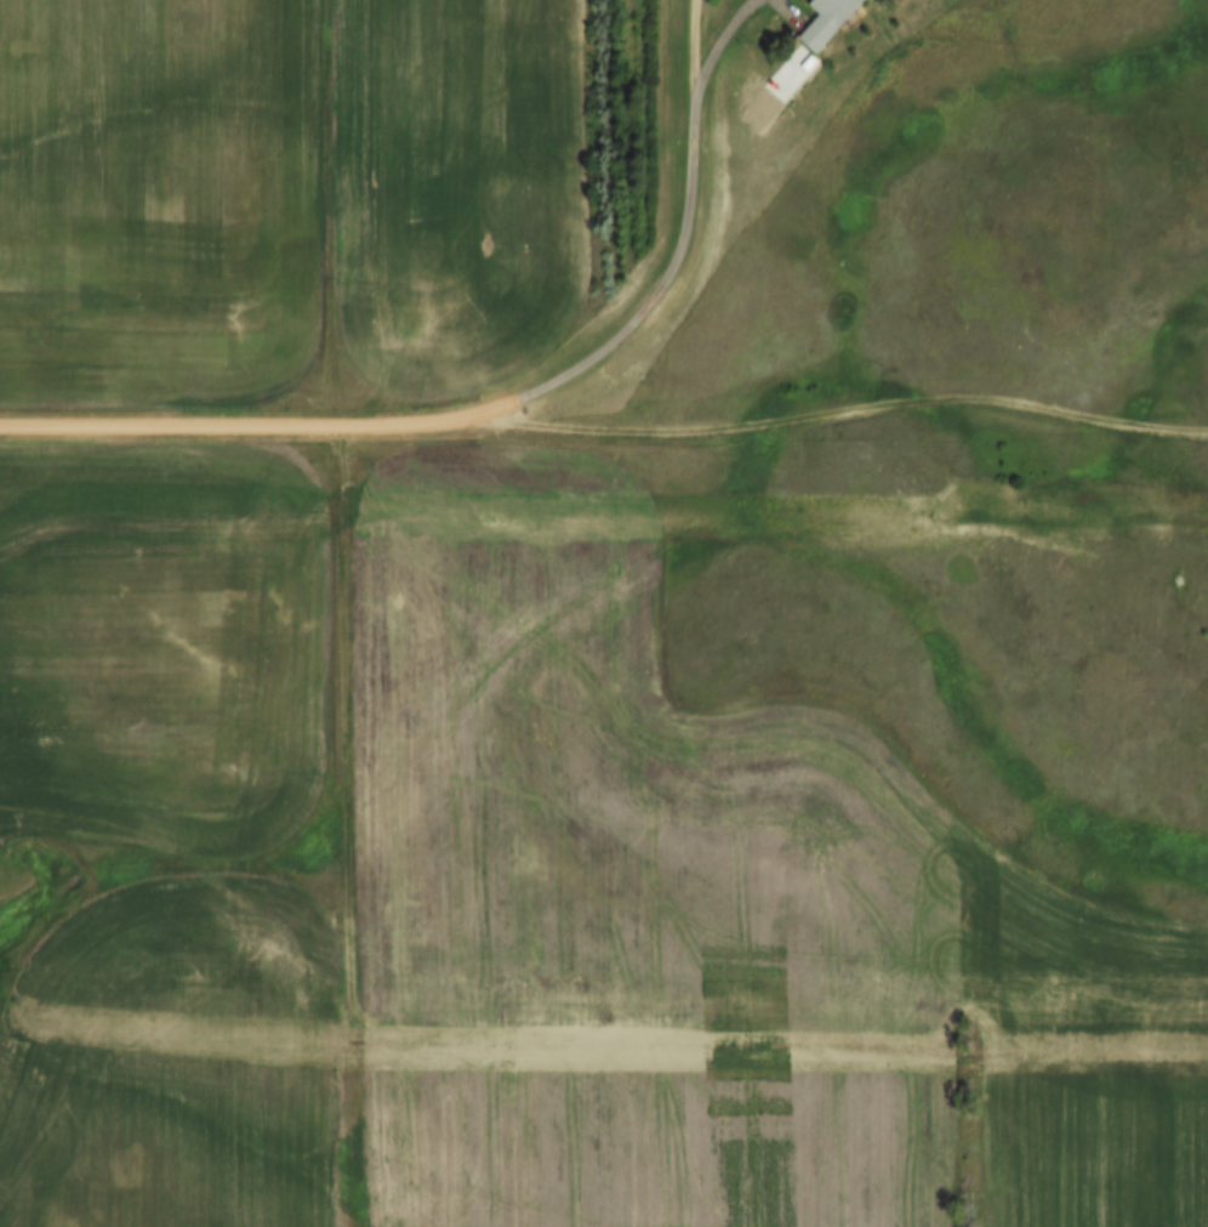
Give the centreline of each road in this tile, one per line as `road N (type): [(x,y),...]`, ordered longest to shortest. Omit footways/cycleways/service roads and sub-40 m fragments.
road 1 (track): [(1207,437),(973,401),(726,436),(440,430)]

